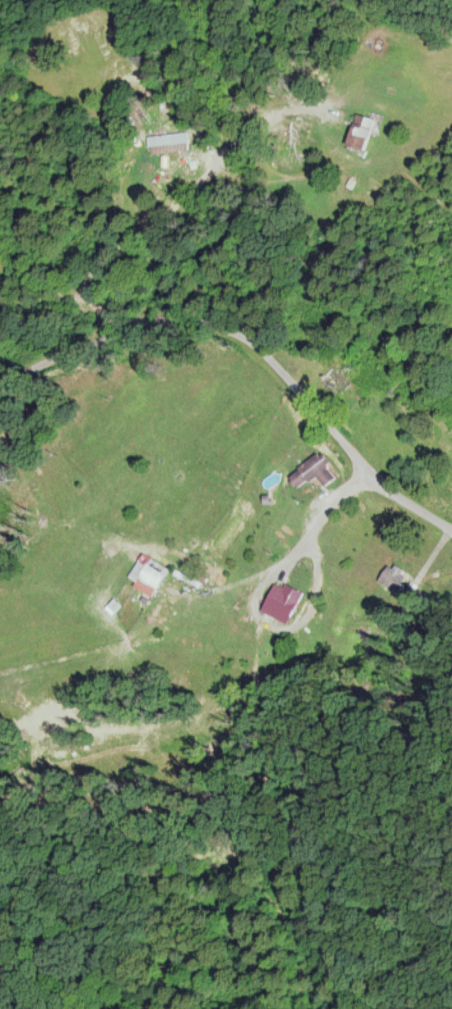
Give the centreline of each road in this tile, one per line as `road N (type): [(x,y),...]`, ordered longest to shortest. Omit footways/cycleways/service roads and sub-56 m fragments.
road 1 (residential): [(0,389),(21,372),(171,322),(215,328),(260,349),(365,470),(451,528)]
road 2 (residential): [(81,286),(90,267),(289,111),(334,118)]
road 3 (residential): [(304,541),(257,589),(256,608),(271,622),(286,625),(306,612),(315,569),(304,541)]
road 4 (residential): [(122,339),(86,310),(58,250),(0,222)]
road 5 (residential): [(217,162),(131,74)]

